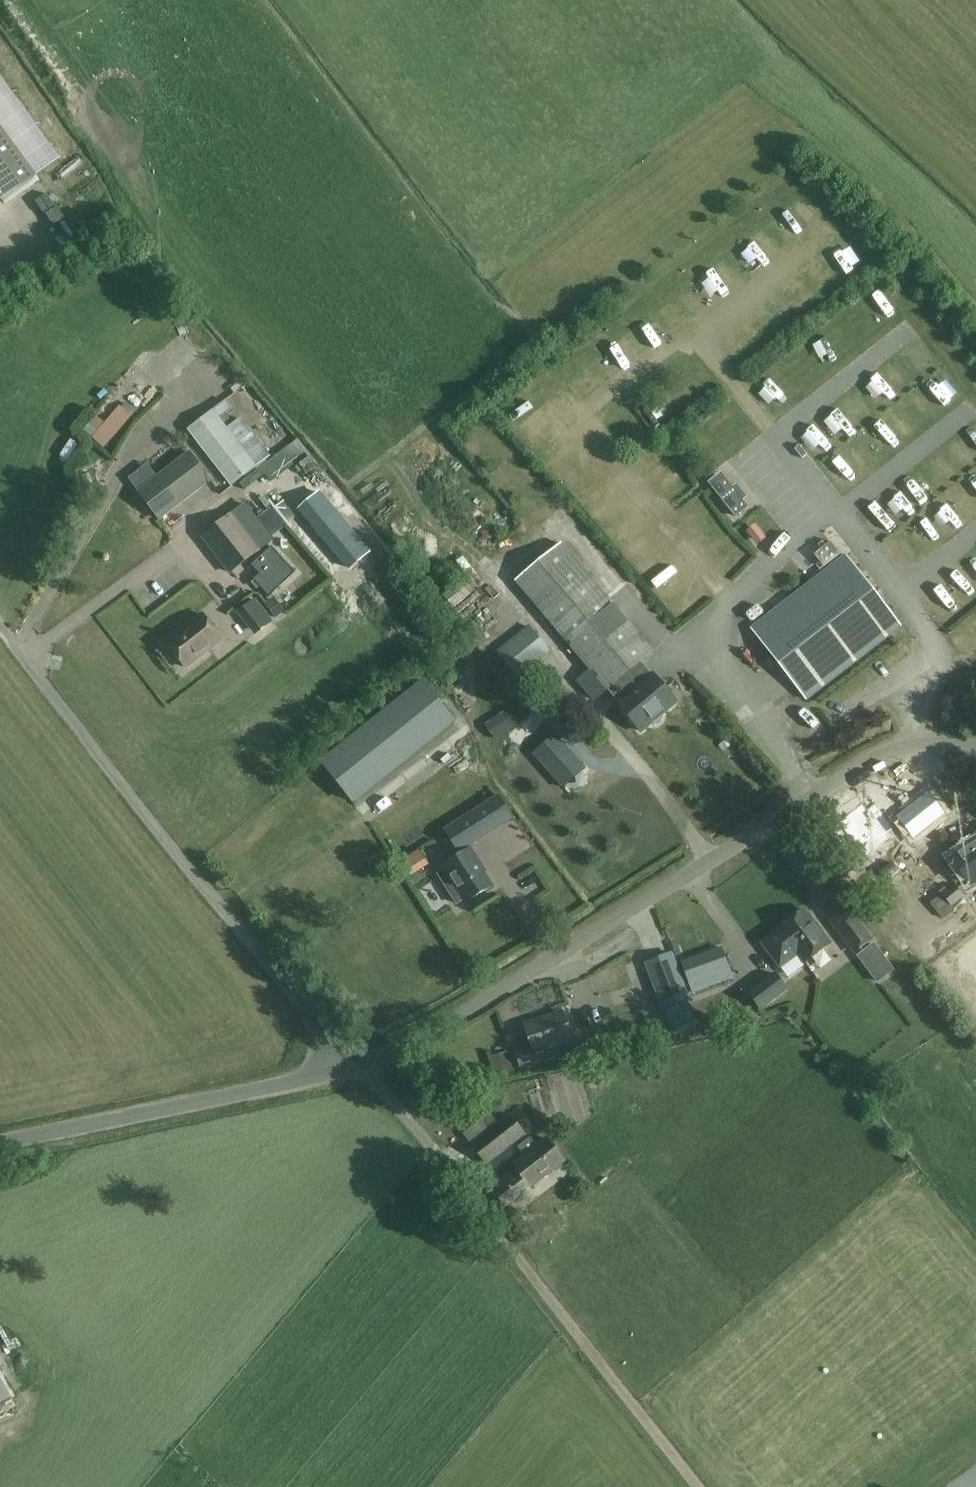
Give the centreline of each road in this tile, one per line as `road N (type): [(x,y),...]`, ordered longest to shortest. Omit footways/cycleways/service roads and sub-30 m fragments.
road 1 (unclassified): [(975,748),(940,742),(881,754),(394,1053),(355,1067)]
road 2 (unclassified): [(0,624),(355,1067)]
road 3 (track): [(823,232),(573,414),(732,602)]
road 4 (track): [(355,1067),(400,1111),(702,1486)]
road 5 (unclassified): [(355,1067),(0,1145)]
road 6 (track): [(693,327),(777,434)]

